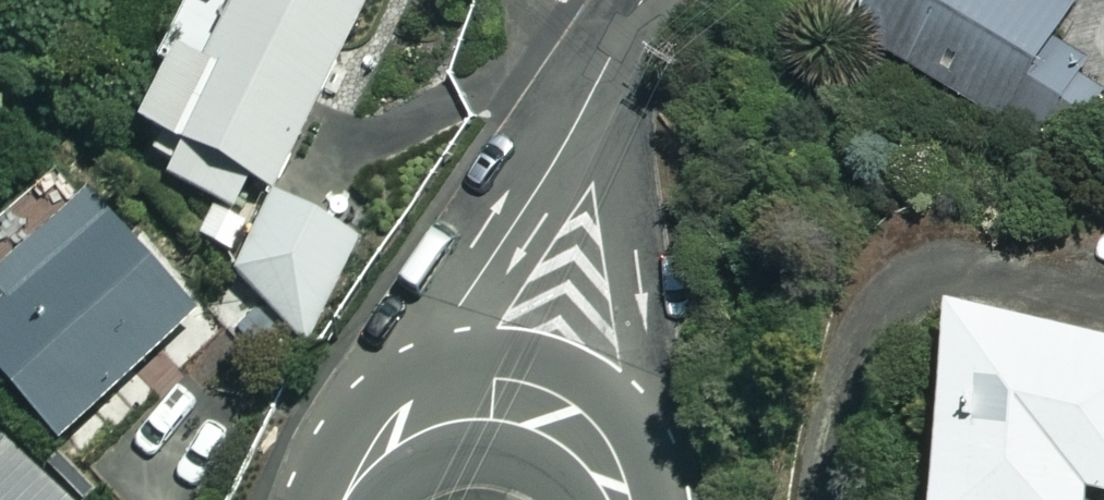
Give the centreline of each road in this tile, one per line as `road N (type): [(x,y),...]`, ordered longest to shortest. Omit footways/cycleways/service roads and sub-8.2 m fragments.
road 1 (residential): [(359,463),(622,36)]
road 2 (residential): [(622,36),(651,363),(647,499)]
road 3 (tertiary): [(622,499),(605,464),(572,426),(529,400),(475,396),(417,416),(359,463)]

